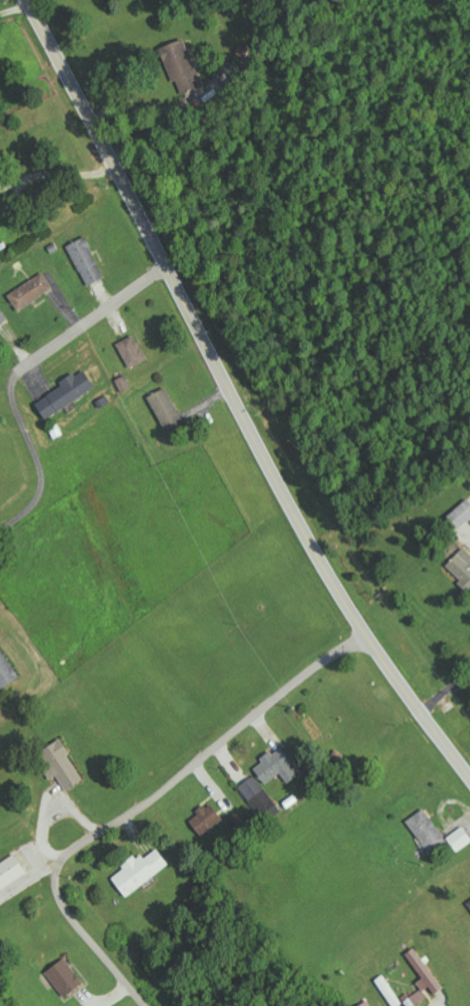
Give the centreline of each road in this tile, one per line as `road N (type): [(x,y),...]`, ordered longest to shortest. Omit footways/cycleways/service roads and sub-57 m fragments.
road 1 (secondary): [(469,778),(321,562),(26,0)]
road 2 (residential): [(368,637),(64,862),(58,884),(67,909),(146,1005)]
road 3 (residential): [(166,267),(16,377),(14,399),(41,468),(39,498)]

